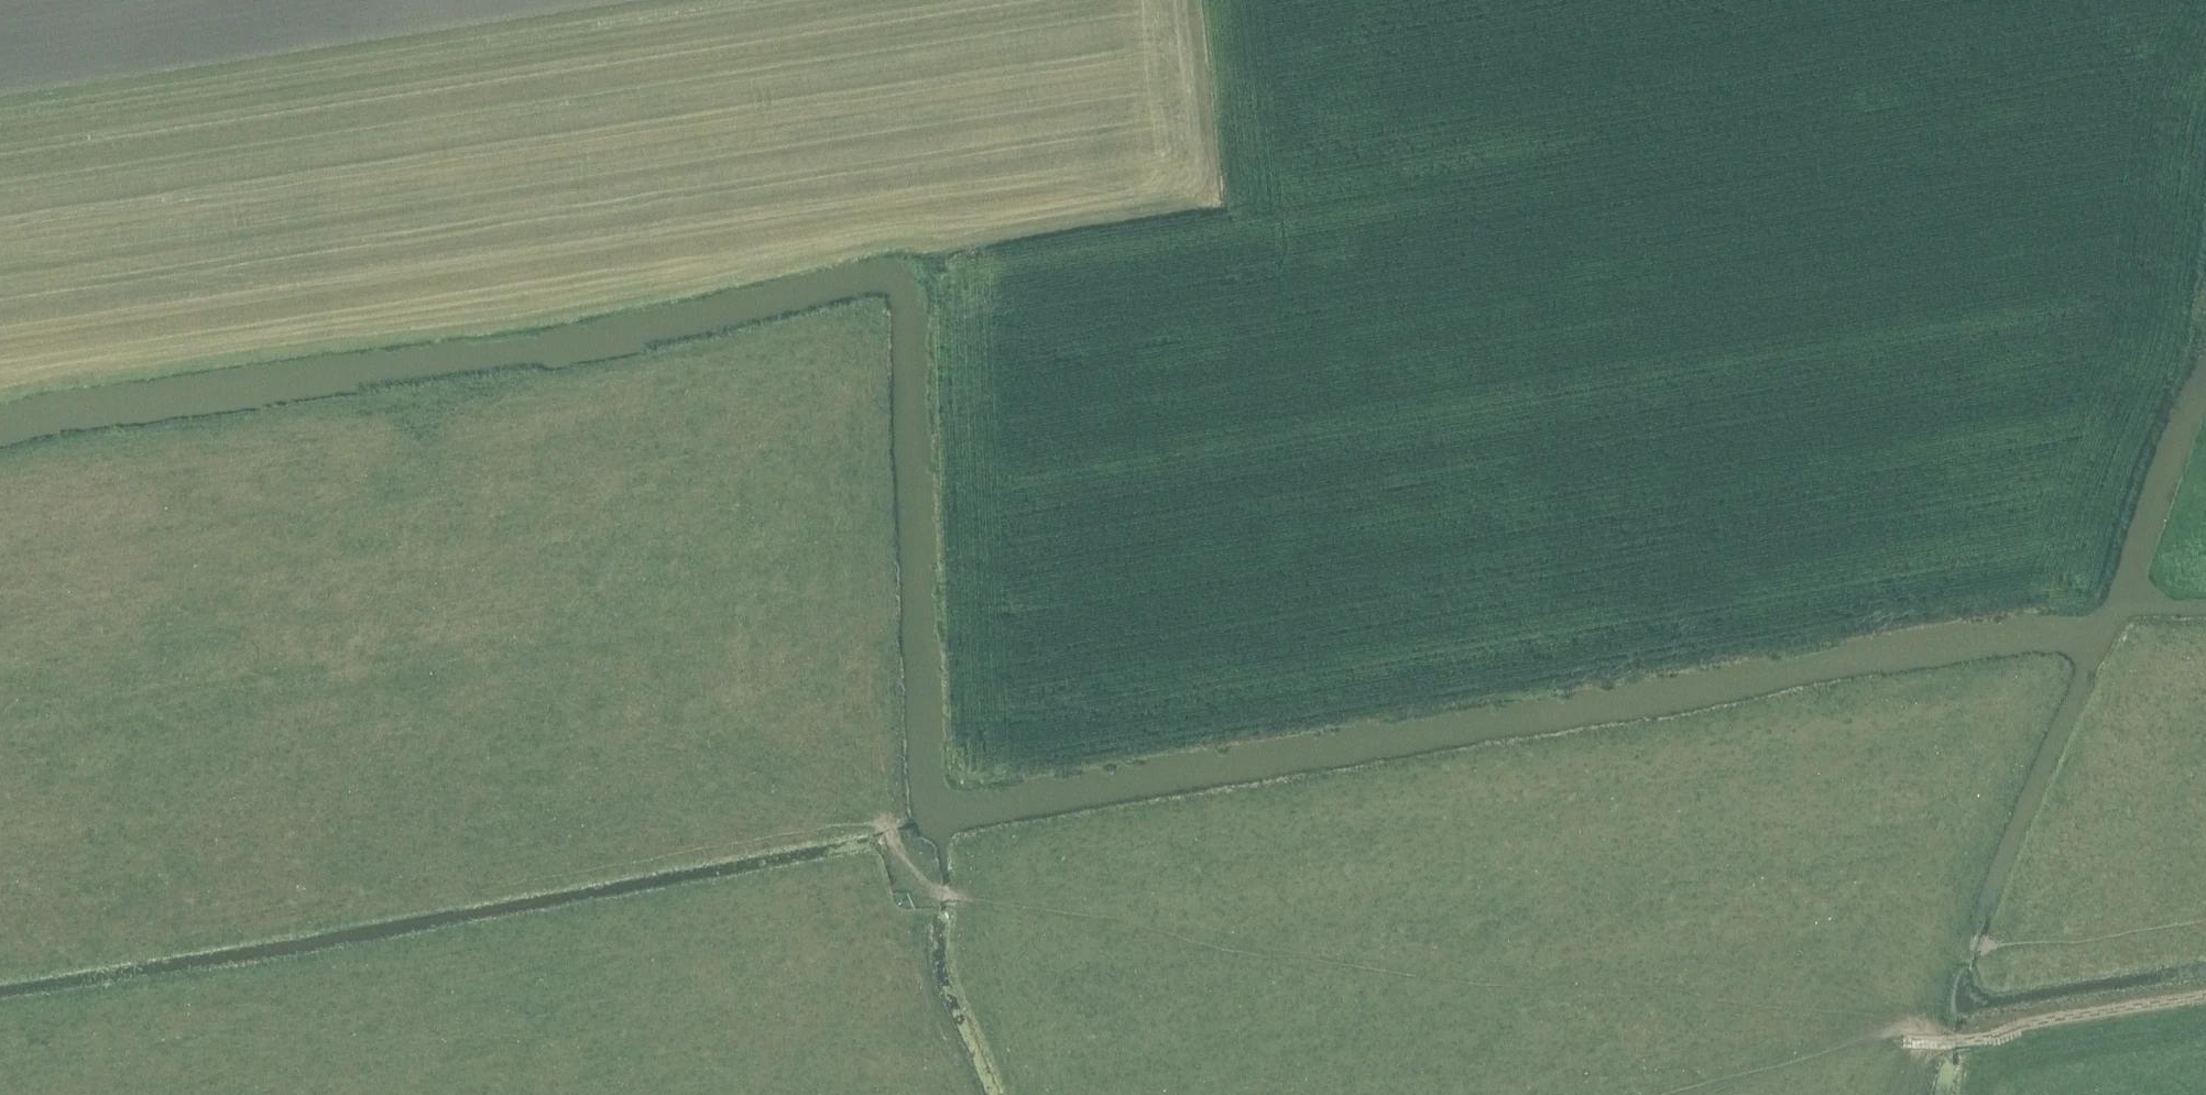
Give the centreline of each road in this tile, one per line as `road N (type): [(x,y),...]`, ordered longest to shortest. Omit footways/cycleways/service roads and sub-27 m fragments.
road 1 (track): [(1894,1094),(1914,1045),(1965,1043),(2205,1000)]

